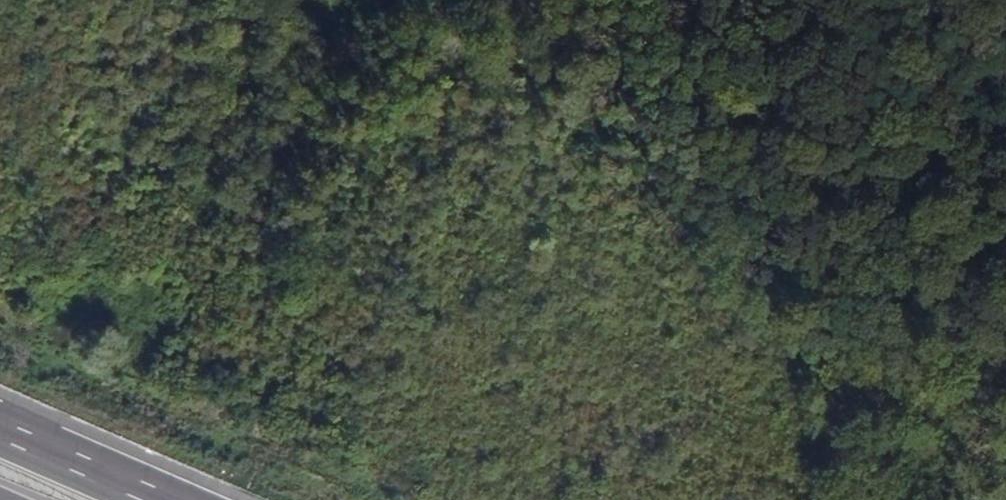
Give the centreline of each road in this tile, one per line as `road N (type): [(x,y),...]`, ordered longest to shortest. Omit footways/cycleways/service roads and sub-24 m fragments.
road 1 (motorway): [(178,499),(0,424)]

